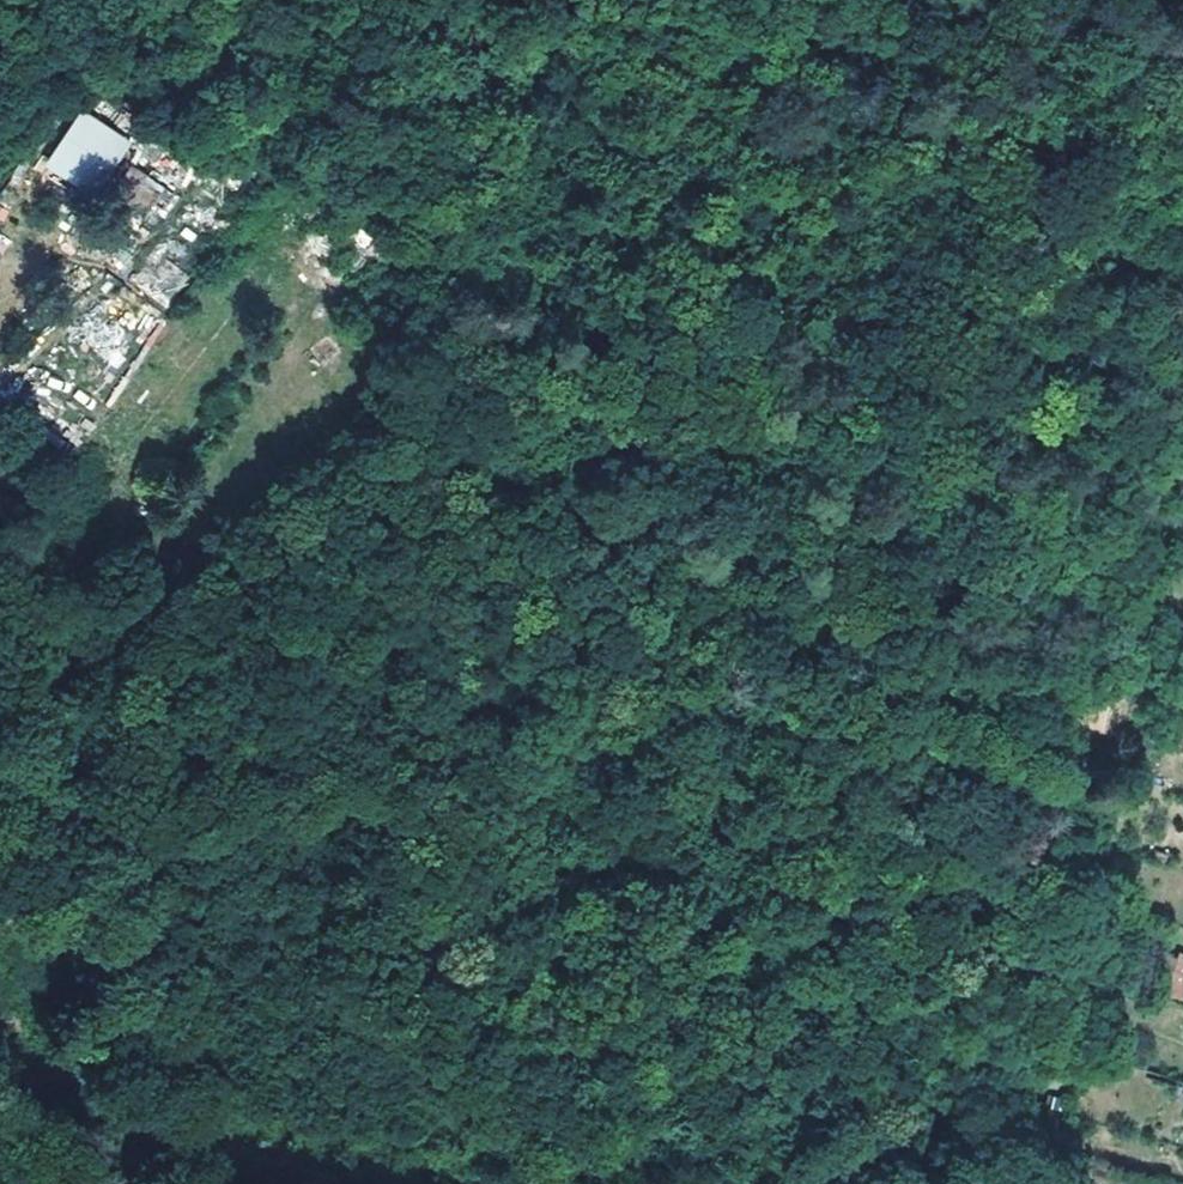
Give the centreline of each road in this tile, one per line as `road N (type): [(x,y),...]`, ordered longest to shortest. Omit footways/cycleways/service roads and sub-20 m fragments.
road 1 (track): [(0,693),(94,796),(143,821),(167,871),(197,900),(218,941),(211,976),(235,1086),(224,1120),(149,1098),(0,1085)]
road 2 (track): [(0,569),(63,649),(114,654),(214,519),(325,302)]
road 3 (track): [(21,602),(86,786)]

